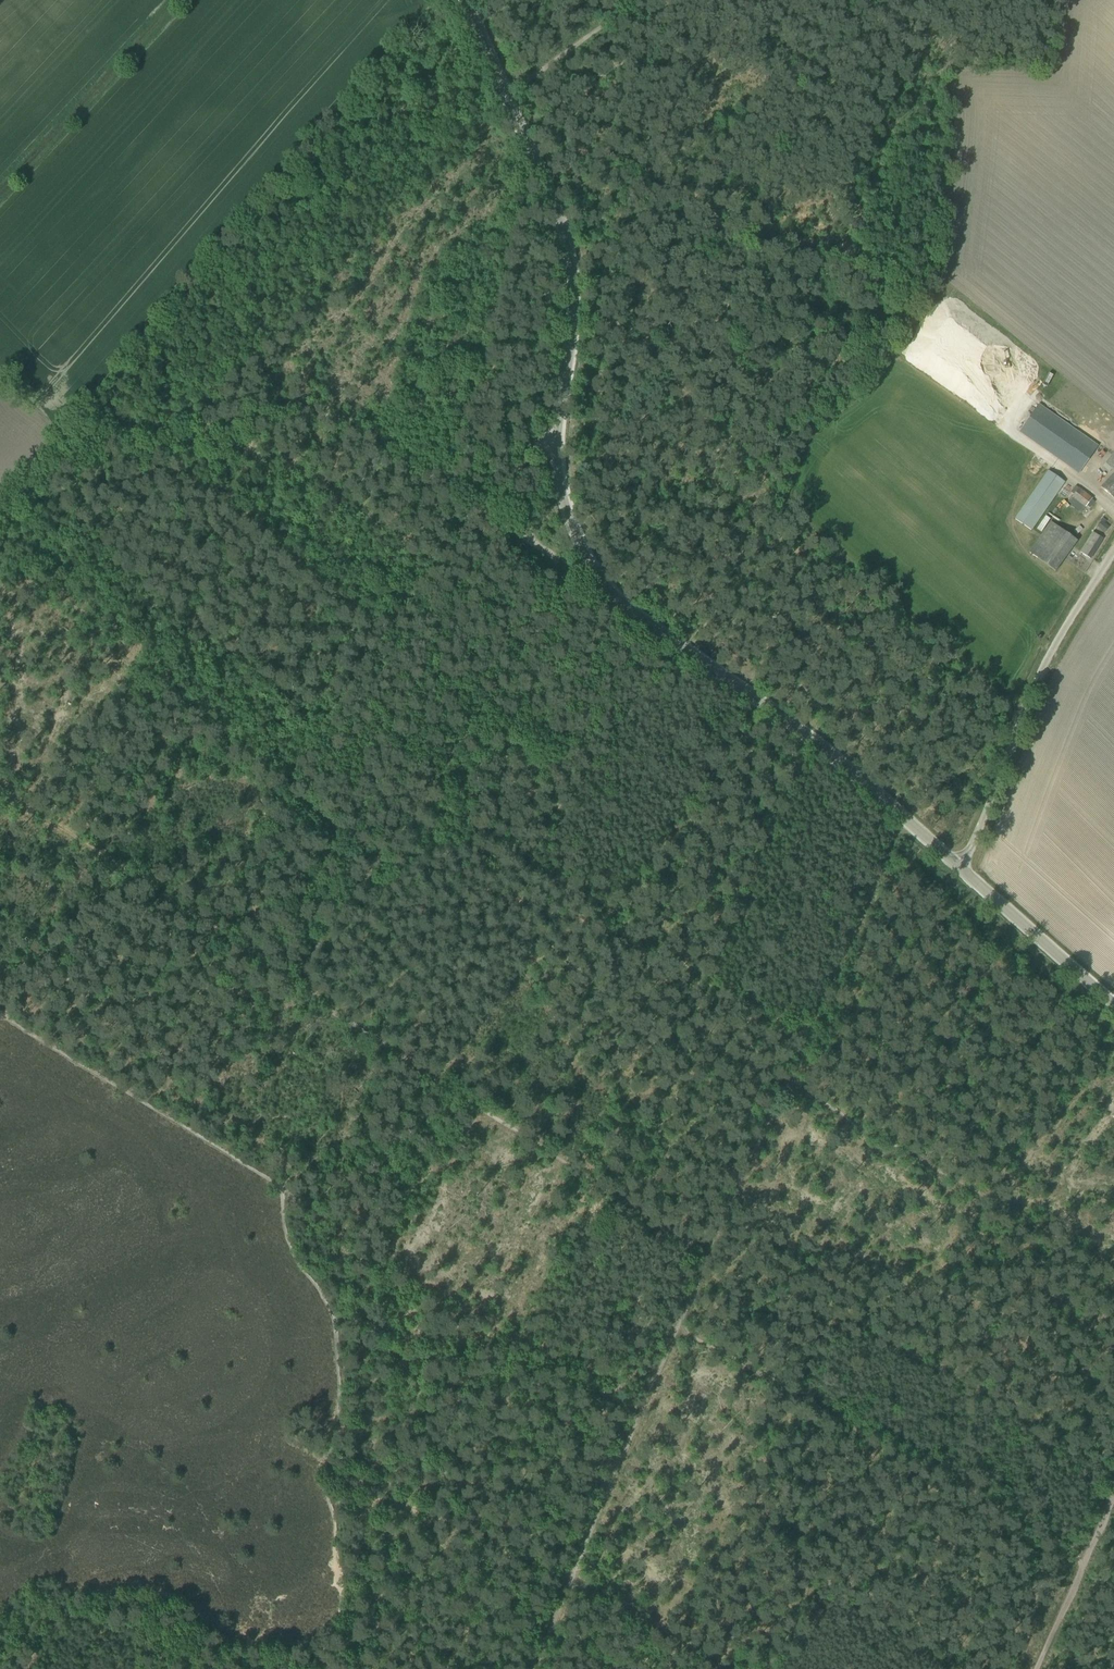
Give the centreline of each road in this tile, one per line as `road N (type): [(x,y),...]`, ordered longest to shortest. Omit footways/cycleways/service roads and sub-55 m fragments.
road 1 (track): [(280,1192),(638,1417),(709,1253),(0,794)]
road 2 (unclassified): [(962,869),(830,753),(646,622),(593,572),(561,493),(555,453),(573,271),(559,218),(465,0)]
road 3 (track): [(807,1039),(417,798),(576,571)]
road 4 (track): [(0,539),(30,484),(80,431),(146,453),(277,412),(314,412),(444,483)]
road 5 (track): [(376,863),(282,783),(479,505)]
road 6 (track): [(712,1352),(1085,1562)]
road 7 (track): [(1113,1267),(783,1094)]
road 8 (unclassified): [(962,869),(1055,643),(1113,553)]
road 9 (track): [(444,483),(535,161)]
road 10 (track): [(0,1013),(280,1192)]
road 11 (track): [(529,1668),(638,1417)]
road 12 (track): [(807,1039),(905,817)]
road 13 (unclassified): [(1113,1004),(962,869)]
road 14 (track): [(709,1253),(783,1094)]
road 15 (track): [(638,0),(506,96)]
road 16 (track): [(291,988),(376,863)]

